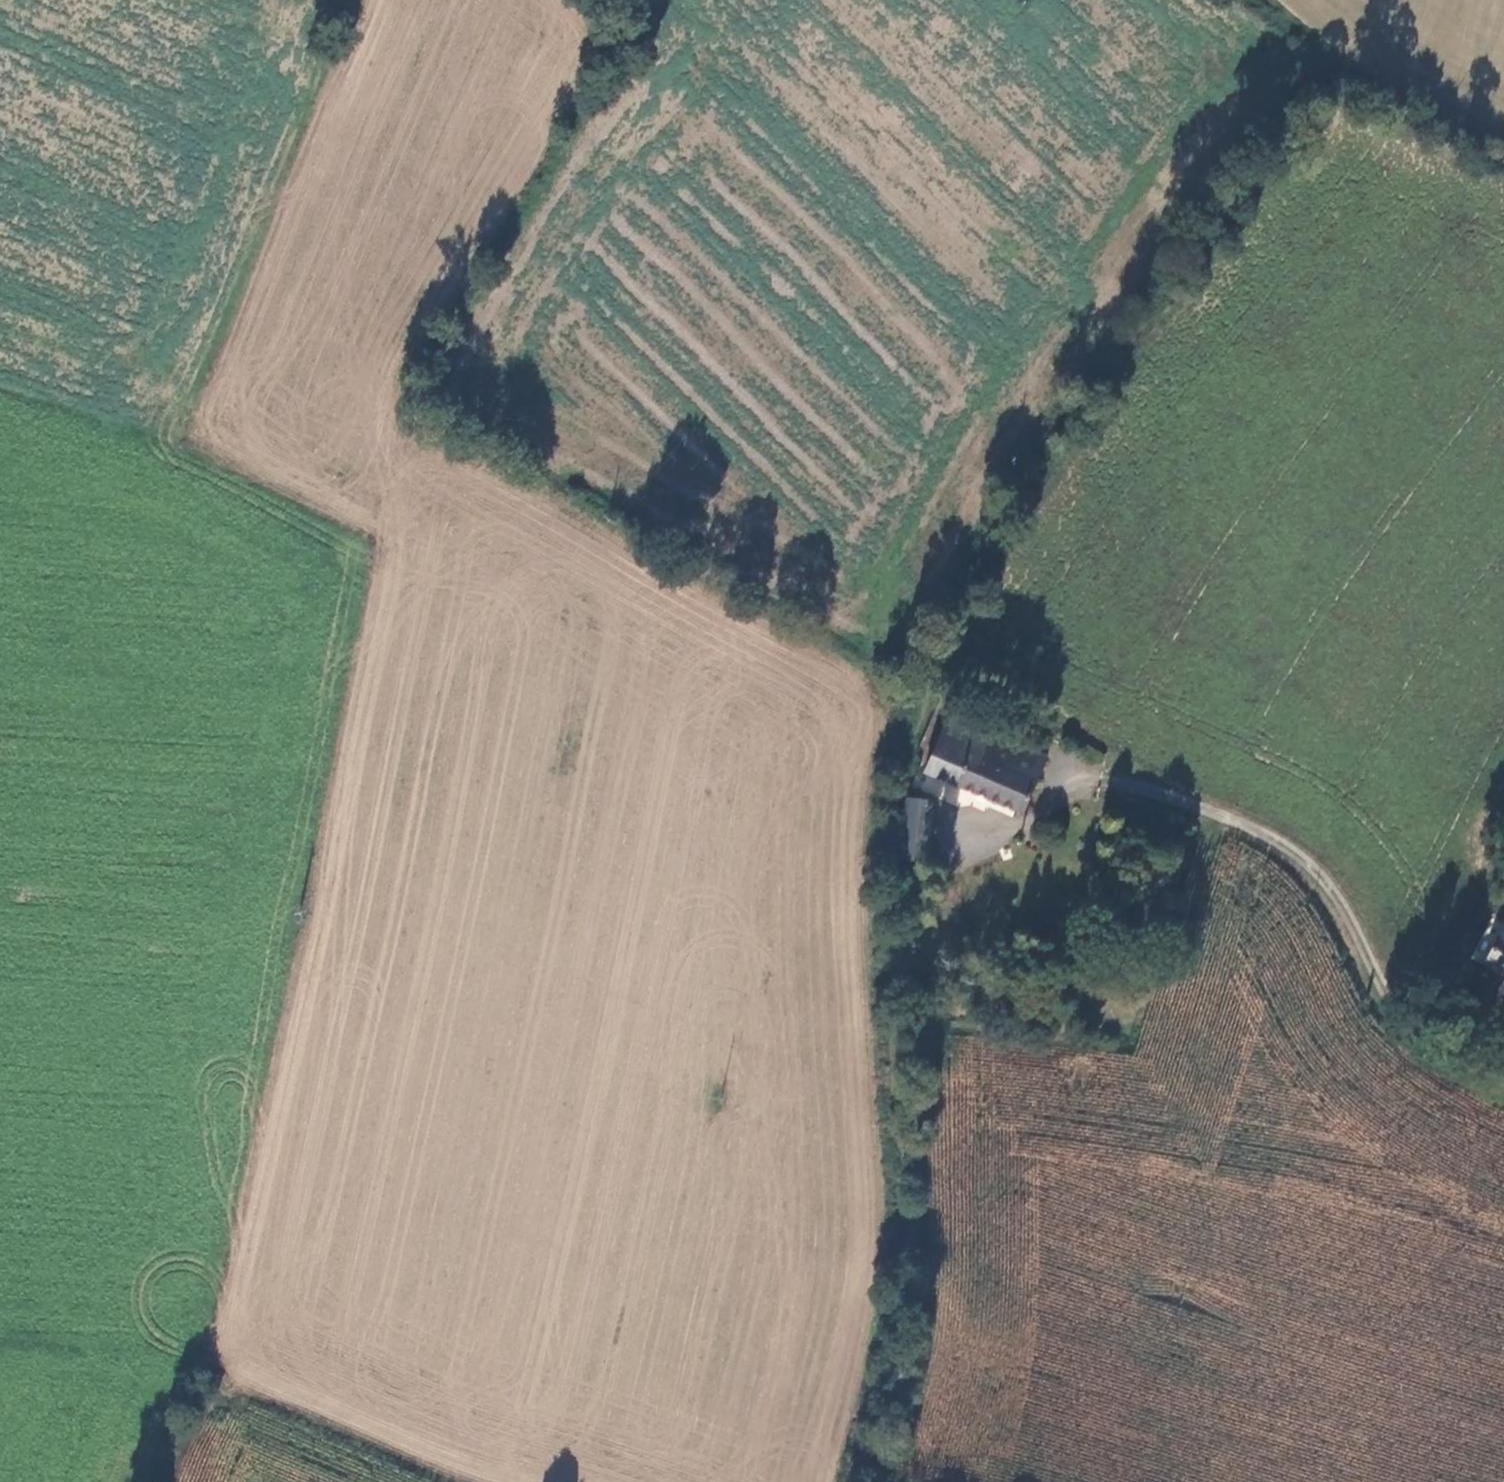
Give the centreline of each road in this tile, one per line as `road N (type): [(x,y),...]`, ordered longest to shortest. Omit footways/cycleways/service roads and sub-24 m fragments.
road 1 (track): [(853,1481),(909,1292),(884,790),(1000,525),(1306,106),(1337,94),(1363,96),(1503,163)]
road 2 (unclassified): [(1503,1076),(1417,1029),(1379,983),(1338,894),(1277,836),(1103,778)]

